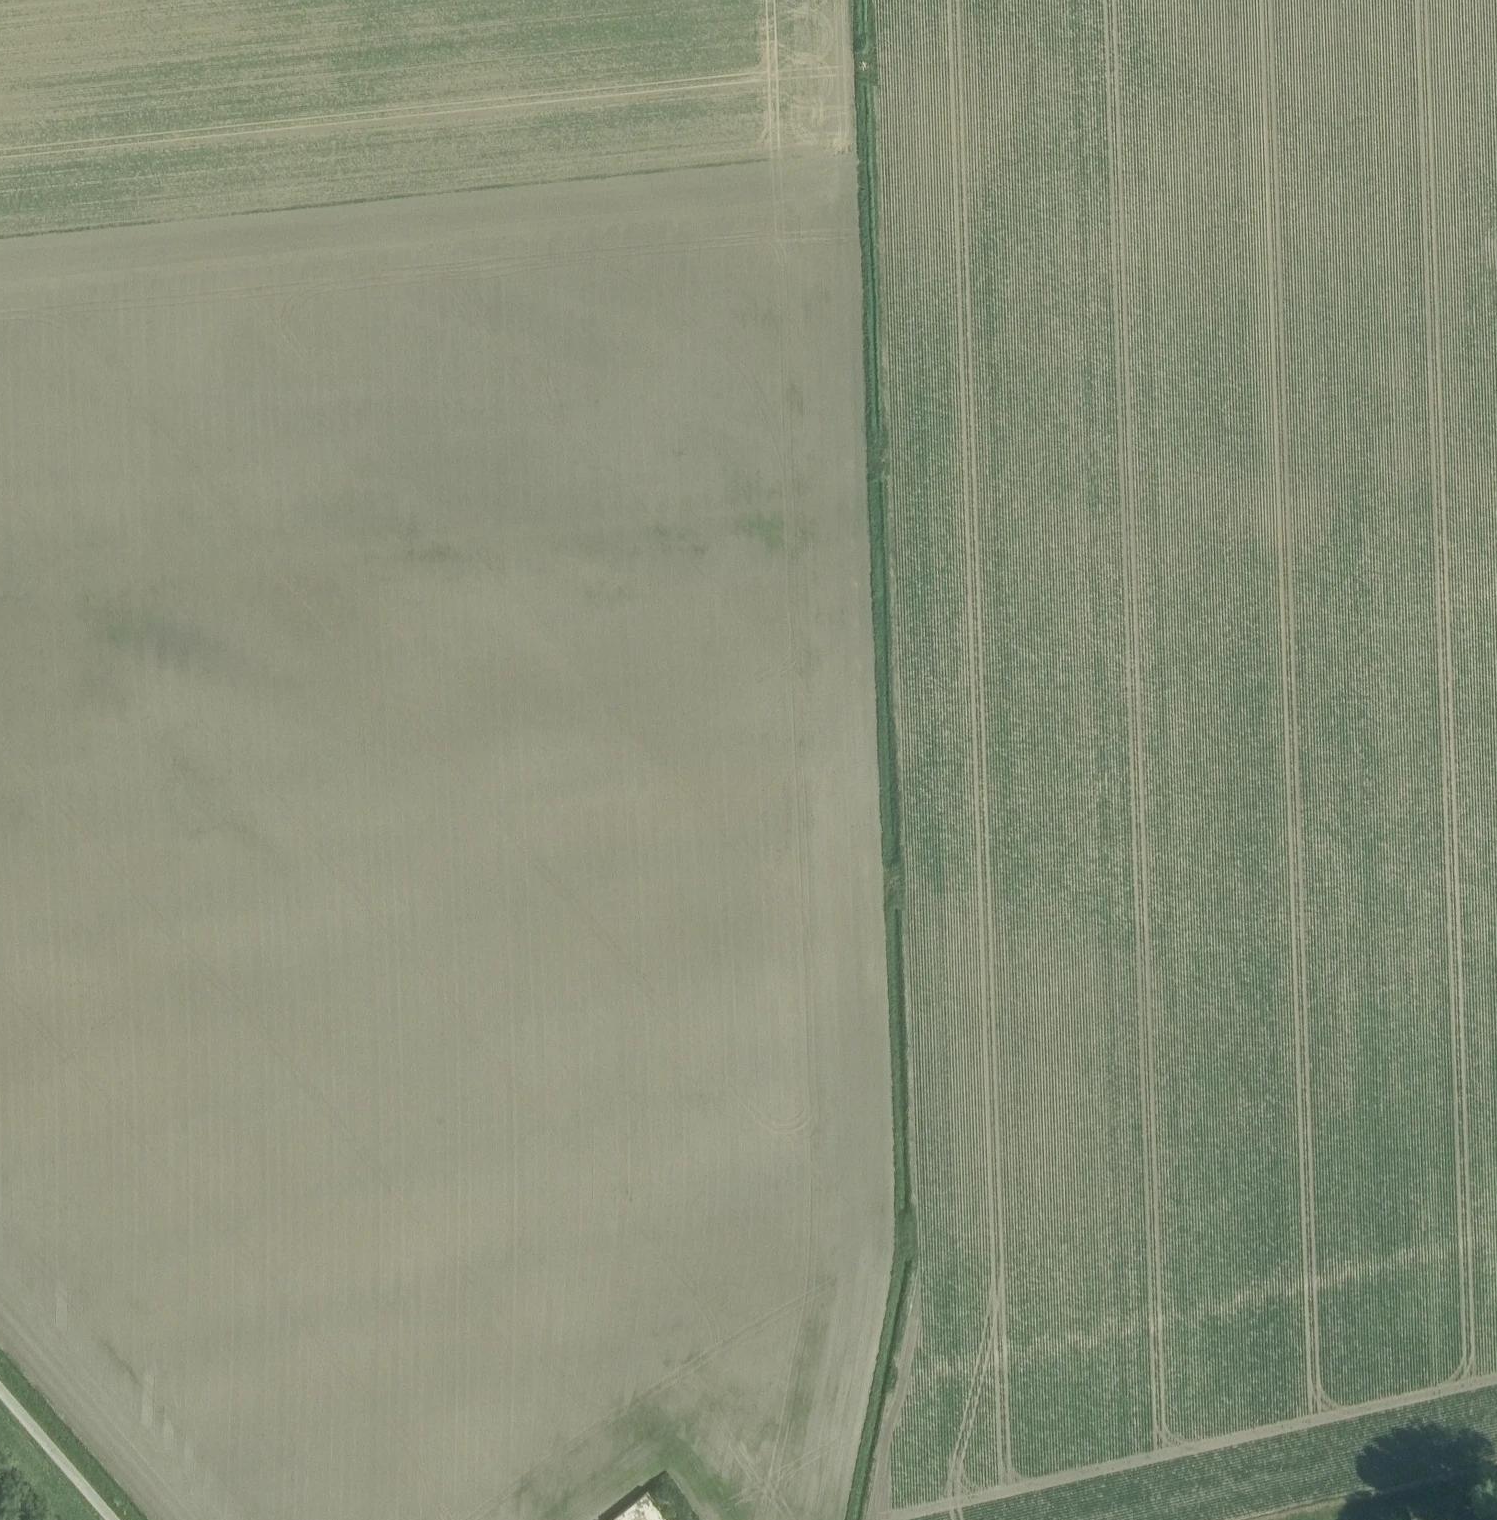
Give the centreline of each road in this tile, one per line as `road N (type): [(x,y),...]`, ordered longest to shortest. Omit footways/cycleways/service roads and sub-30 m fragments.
road 1 (unclassified): [(110,1519),(0,1392)]

